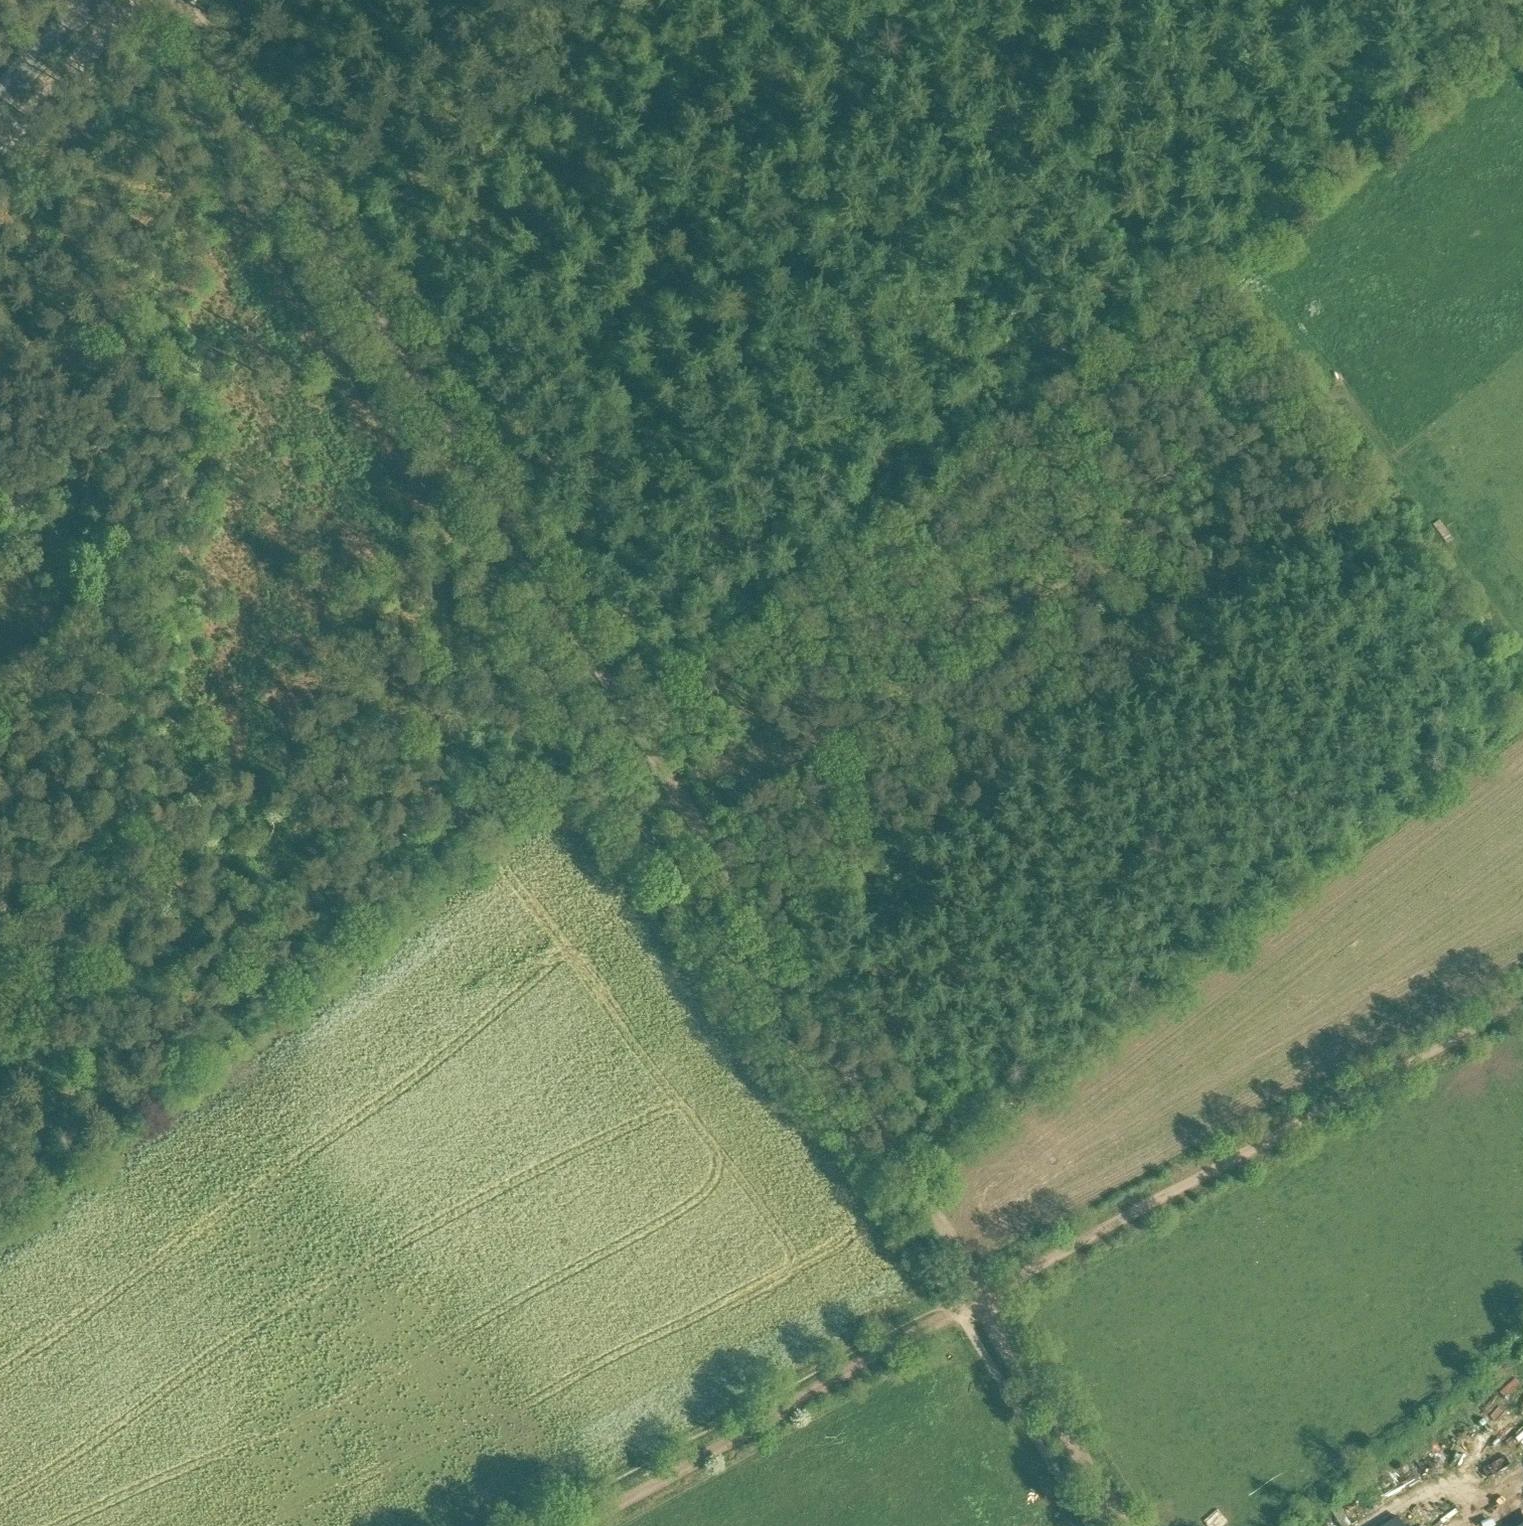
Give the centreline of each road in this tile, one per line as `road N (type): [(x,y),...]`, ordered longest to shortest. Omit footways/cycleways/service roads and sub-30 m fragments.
road 1 (track): [(986,1293),(179,0)]
road 2 (track): [(633,730),(1206,281),(1229,282)]
road 3 (track): [(1522,1002),(986,1293)]
road 4 (track): [(573,1525),(986,1293)]
road 5 (track): [(1126,1525),(986,1293)]
road 6 (secondary): [(0,99),(94,0)]

